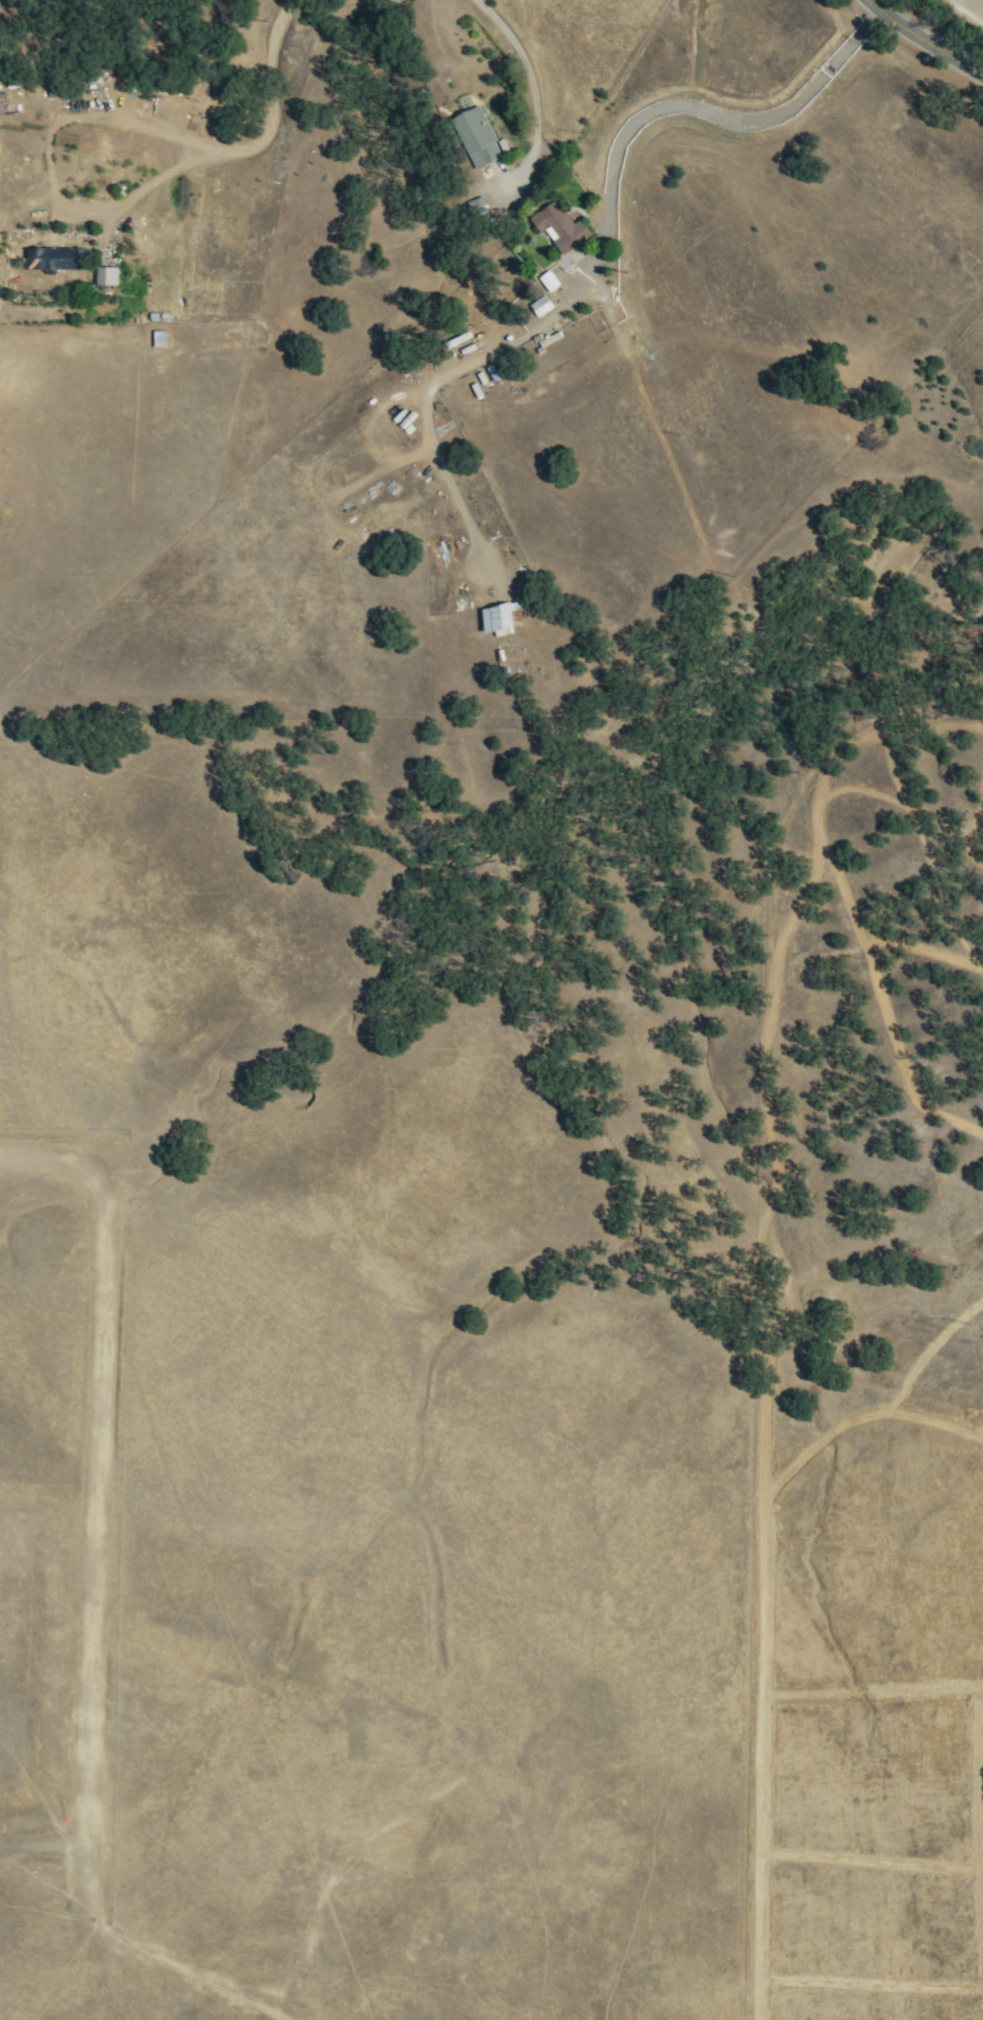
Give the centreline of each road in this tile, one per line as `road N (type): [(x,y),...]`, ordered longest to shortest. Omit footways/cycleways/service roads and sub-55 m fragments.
road 1 (residential): [(878,13),(774,117),(740,122),(665,108),(634,121),(610,164),(599,254),(570,295)]
road 2 (primary): [(982,78),(862,0)]

